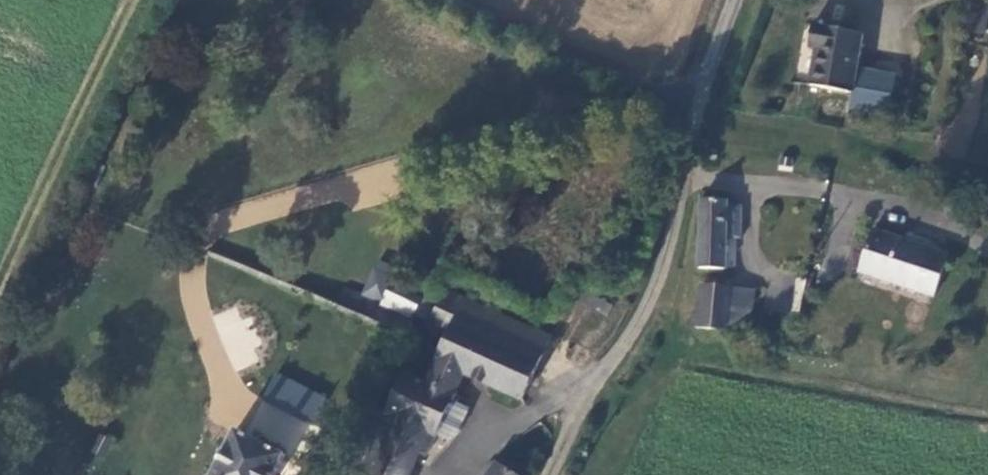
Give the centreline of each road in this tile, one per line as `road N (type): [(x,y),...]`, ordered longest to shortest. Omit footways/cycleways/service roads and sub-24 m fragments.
road 1 (unclassified): [(737,0),(710,71),(671,240),(622,345),(584,385),(510,431),(460,474)]

